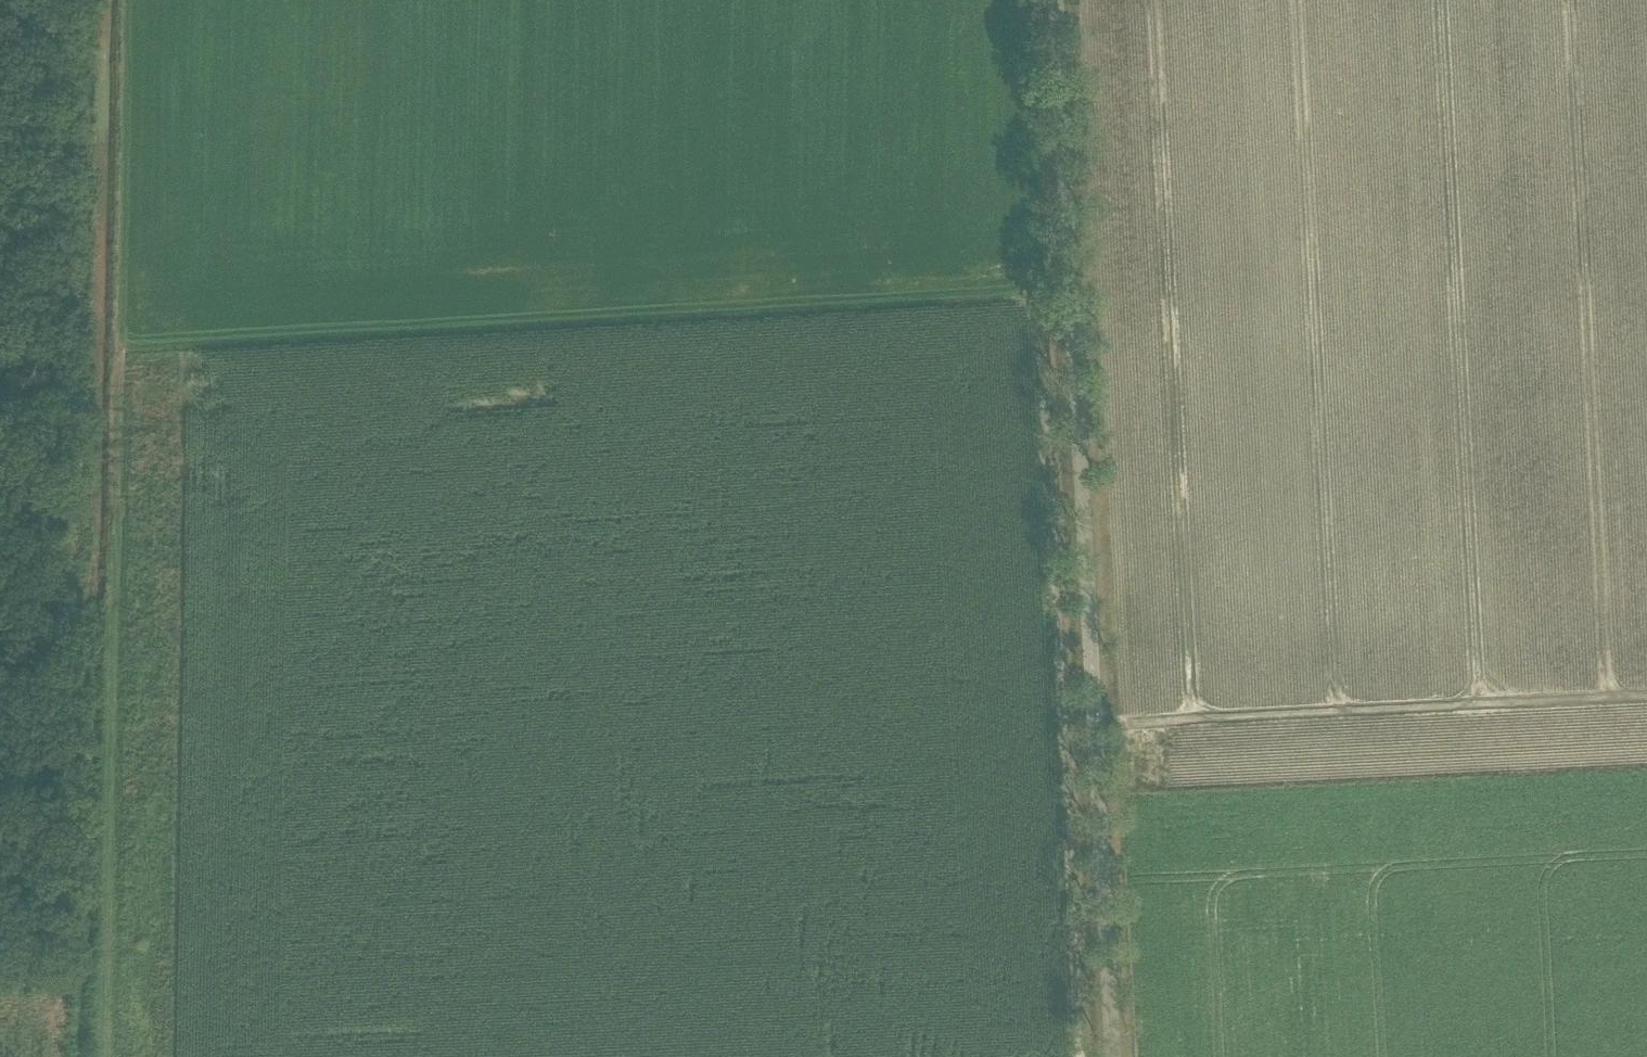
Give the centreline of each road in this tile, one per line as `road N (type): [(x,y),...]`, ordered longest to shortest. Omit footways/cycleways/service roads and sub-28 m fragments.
road 1 (tertiary): [(1112,1056),(1056,0)]

